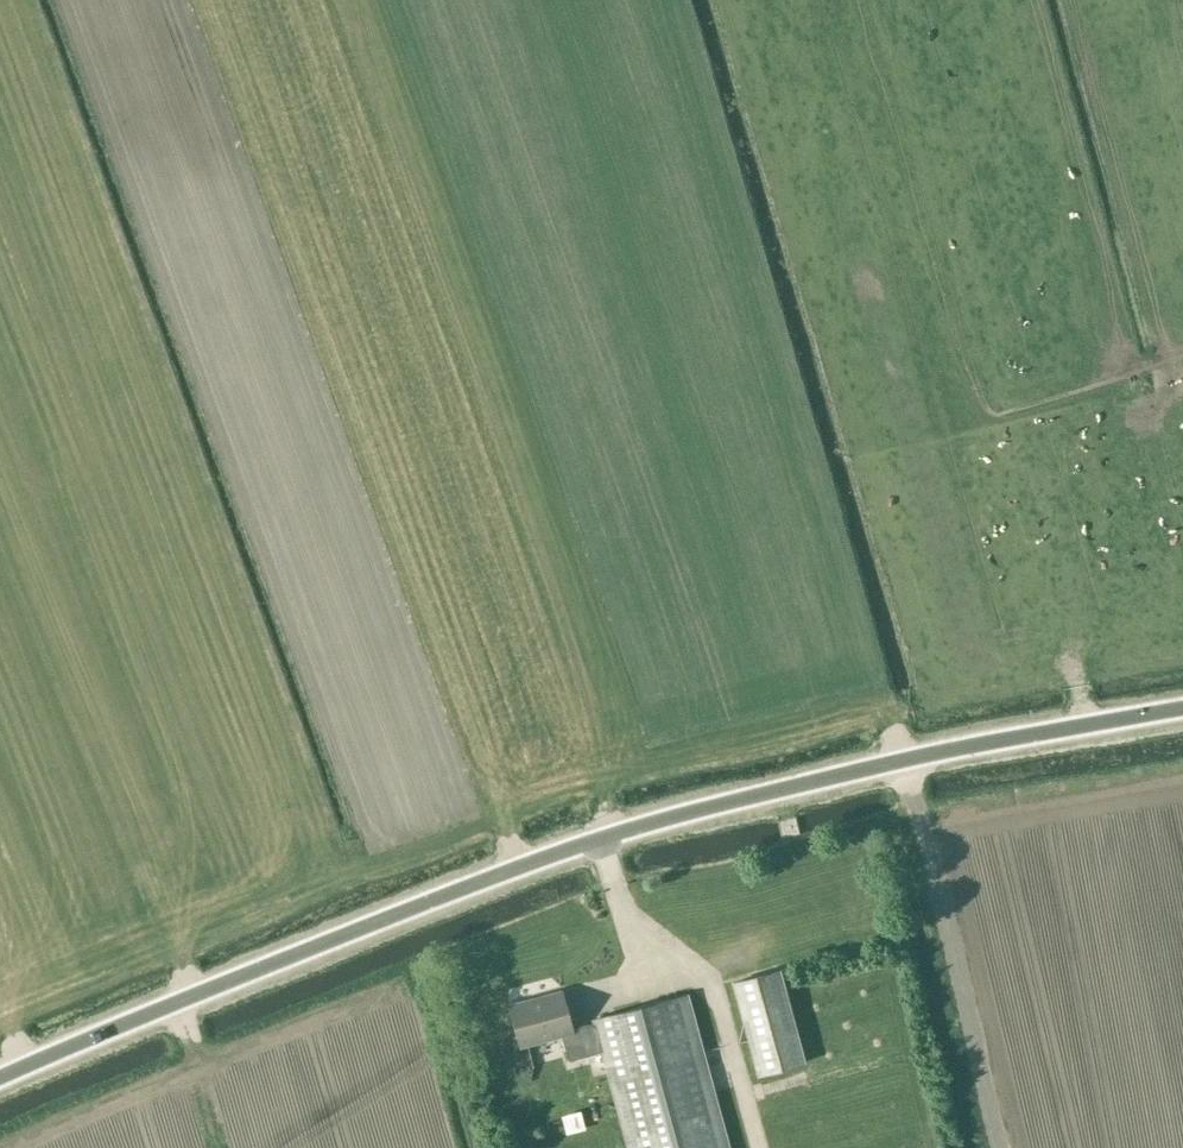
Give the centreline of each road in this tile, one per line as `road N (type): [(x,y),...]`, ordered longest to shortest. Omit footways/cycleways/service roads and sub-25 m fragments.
road 1 (unclassified): [(0,1077),(628,837),(986,748),(1182,714)]

